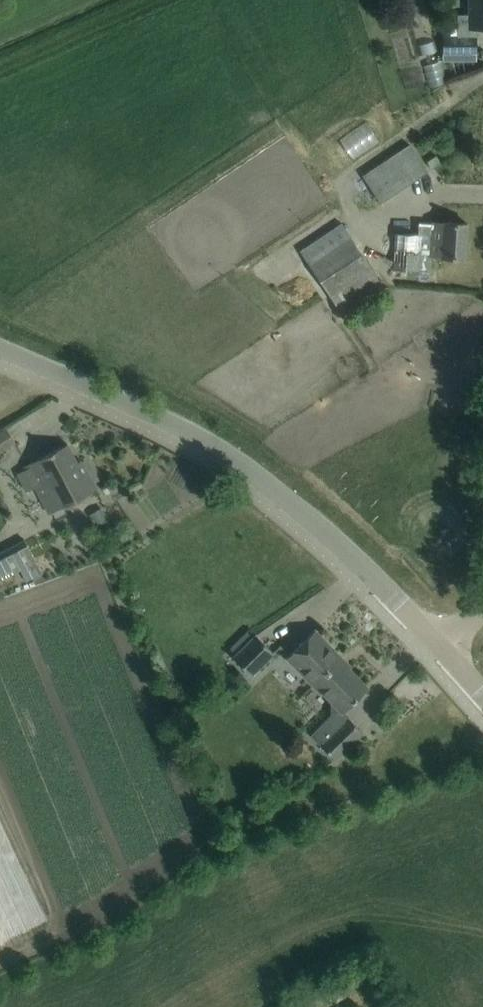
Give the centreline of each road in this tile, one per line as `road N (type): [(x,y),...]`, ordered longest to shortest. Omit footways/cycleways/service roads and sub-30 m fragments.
road 1 (unclassified): [(439,648),(306,521),(209,448),(0,352)]

